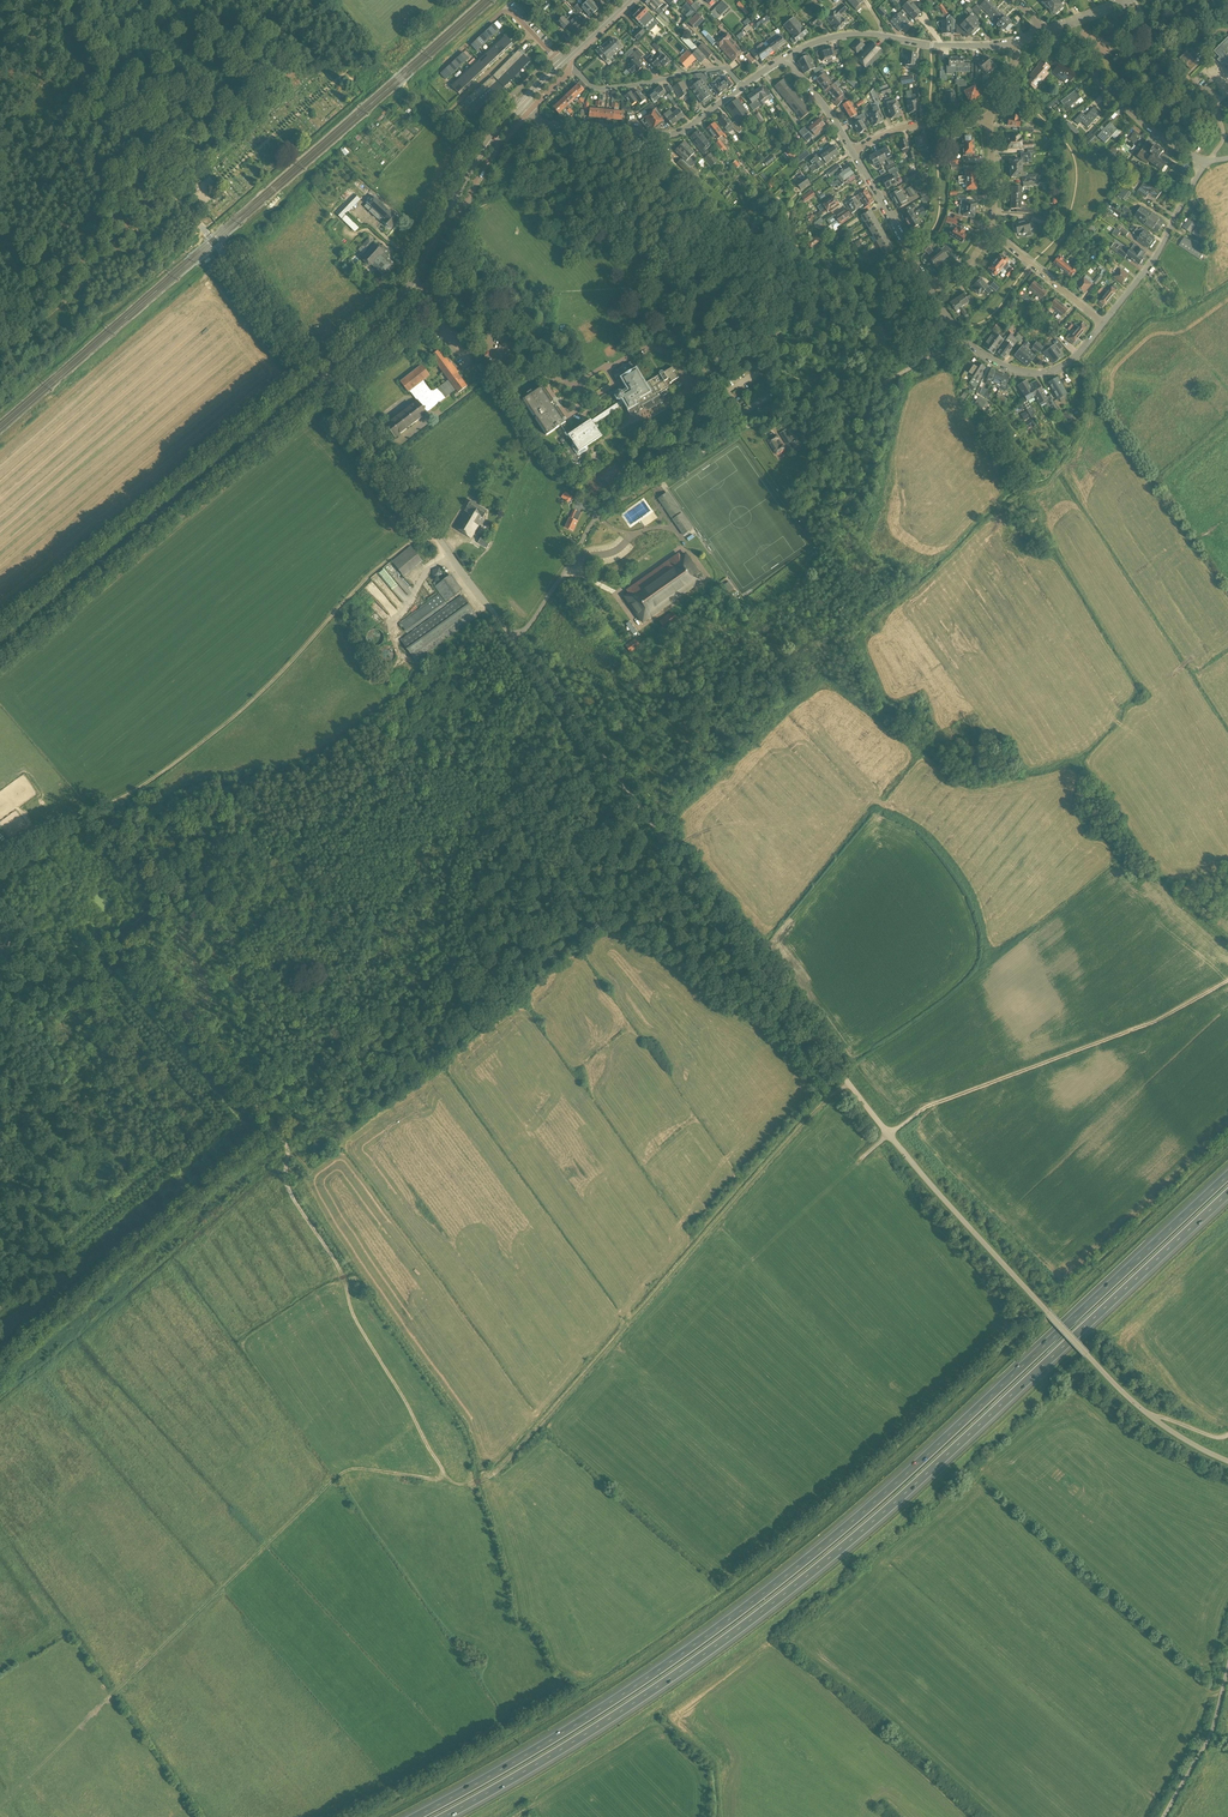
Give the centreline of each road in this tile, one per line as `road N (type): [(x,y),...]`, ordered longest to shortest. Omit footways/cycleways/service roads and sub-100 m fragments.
road 1 (unclassified): [(1227,1463),(1128,1401),(933,1187),(514,639)]
road 2 (motorway): [(1227,1175),(936,1447),(754,1601),(557,1737),(414,1816)]
road 3 (motorway): [(443,1816),(628,1707),(762,1611),(927,1474),(1227,1195)]
road 4 (track): [(446,1481),(342,1473),(0,1805)]
road 5 (track): [(479,1481),(502,1466),(849,1082)]
road 6 (track): [(87,0),(69,37),(71,53),(307,366)]
road 7 (track): [(92,810),(151,780),(227,722),(370,574),(434,533)]
road 8 (track): [(1227,981),(1157,1020),(923,1109),(861,1159)]
road 9 (track): [(273,1128),(286,1141),(286,1185),(340,1265),(358,1326),(446,1481)]
road 10 (track): [(1227,830),(1179,672),(1192,662),(1159,580),(1185,546),(1227,518)]
road 11 (track): [(0,1361),(273,1128)]
road 12 (secondary): [(0,645),(273,419)]
road 13 (unclassified): [(330,395),(401,332),(500,143),(495,138)]
road 14 (unclassified): [(514,639),(330,395)]
road 15 (track): [(273,1128),(112,944)]
road 16 (residential): [(528,110),(548,125),(669,135),(742,86)]
road 17 (residential): [(784,58),(856,36),(931,47),(1011,44)]
road 18 (residential): [(1102,326),(1073,360),(1028,372),(977,351),(931,291)]
road 19 (residential): [(1205,161),(1139,121),(1045,33)]
road 20 (residential): [(1205,161),(1147,269),(1102,326)]
road 21 (residential): [(742,86),(720,68),(601,89),(568,73)]
road 22 (track): [(121,949),(0,1072)]
road 23 (track): [(1163,1816),(1213,1726),(1227,1662)]
road 24 (residential): [(931,291),(853,151)]
road 25 (track): [(112,944),(74,976),(56,978),(0,917)]
road 26 (unclassified): [(514,639),(599,515)]
road 27 (residential): [(1102,326),(991,227)]
road 28 (residential): [(853,151),(925,121),(989,118)]
road 29 (secondary): [(419,269),(478,159)]
road 30 (residential): [(441,68),(504,11),(532,33)]

